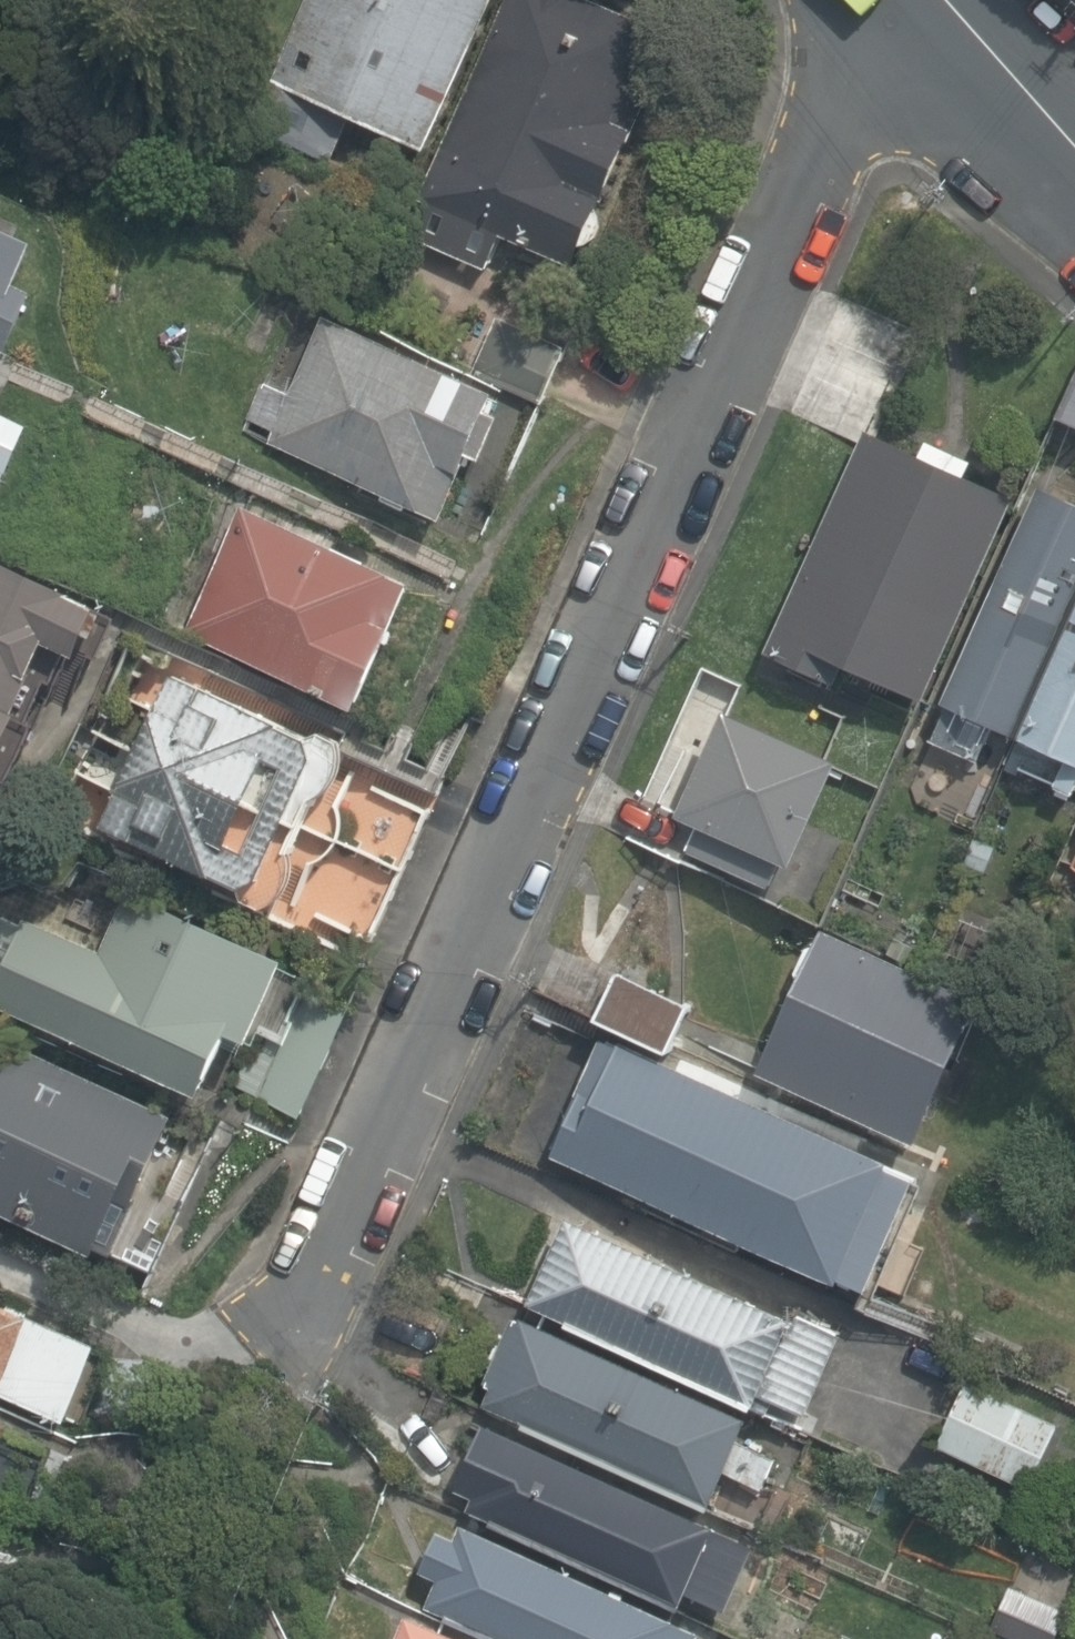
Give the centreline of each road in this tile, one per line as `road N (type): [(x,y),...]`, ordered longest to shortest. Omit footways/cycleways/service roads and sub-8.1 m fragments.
road 1 (residential): [(253,1332),(410,1076),(901,0)]
road 2 (tertiary): [(933,0),(1074,131)]

